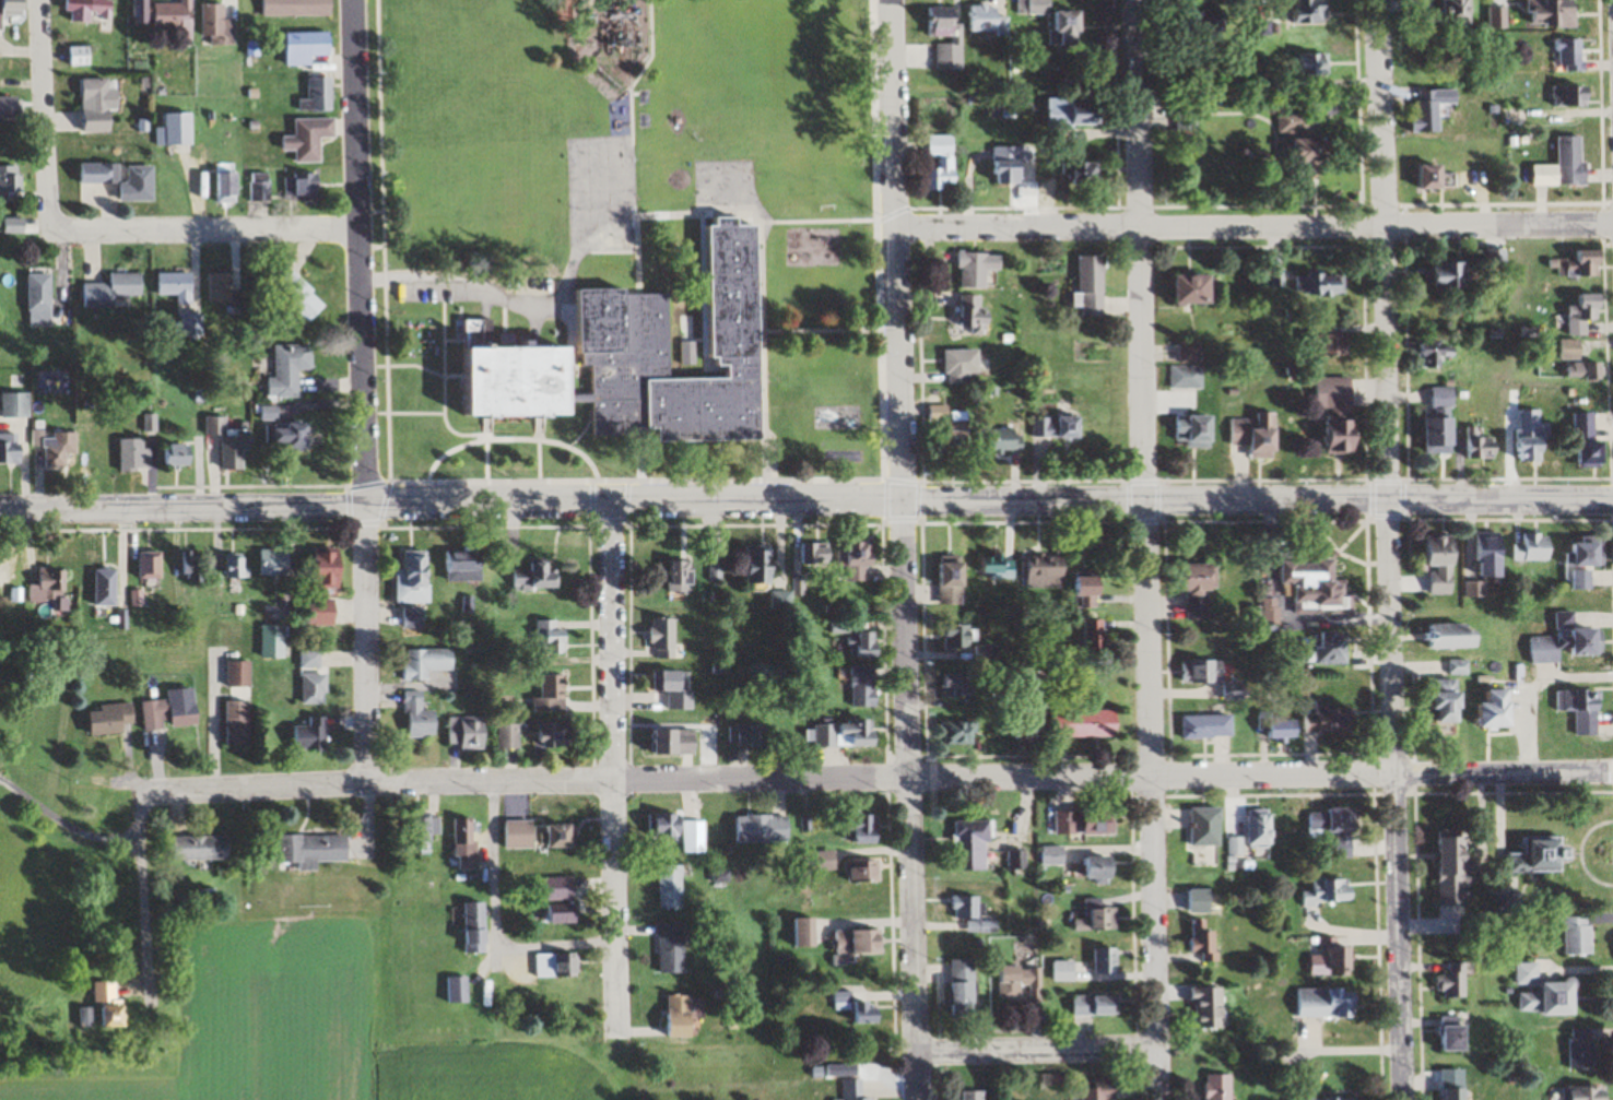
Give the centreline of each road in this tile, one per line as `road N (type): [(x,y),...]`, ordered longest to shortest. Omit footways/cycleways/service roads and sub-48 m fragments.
road 1 (residential): [(1612,502),(903,496),(0,508)]
road 2 (residential): [(1612,775),(610,780),(138,793)]
road 3 (residential): [(1612,229),(894,232)]
road 4 (residential): [(1160,1099),(1143,496)]
road 5 (residential): [(917,1099),(903,496)]
road 6 (residential): [(1403,1099),(1390,502)]
road 7 (residential): [(612,1025),(603,500)]
road 8 (residential): [(367,504),(352,0)]
road 9 (residential): [(1390,502),(1374,0)]
road 10 (residential): [(903,496),(888,0)]
road 11 (residential): [(1143,496),(1132,0)]
road 12 (residential): [(358,234),(52,232)]
road 13 (residential): [(374,784),(367,504)]
road 14 (residential): [(1158,1053),(916,1053)]
road 15 (residential): [(52,232),(39,0)]

